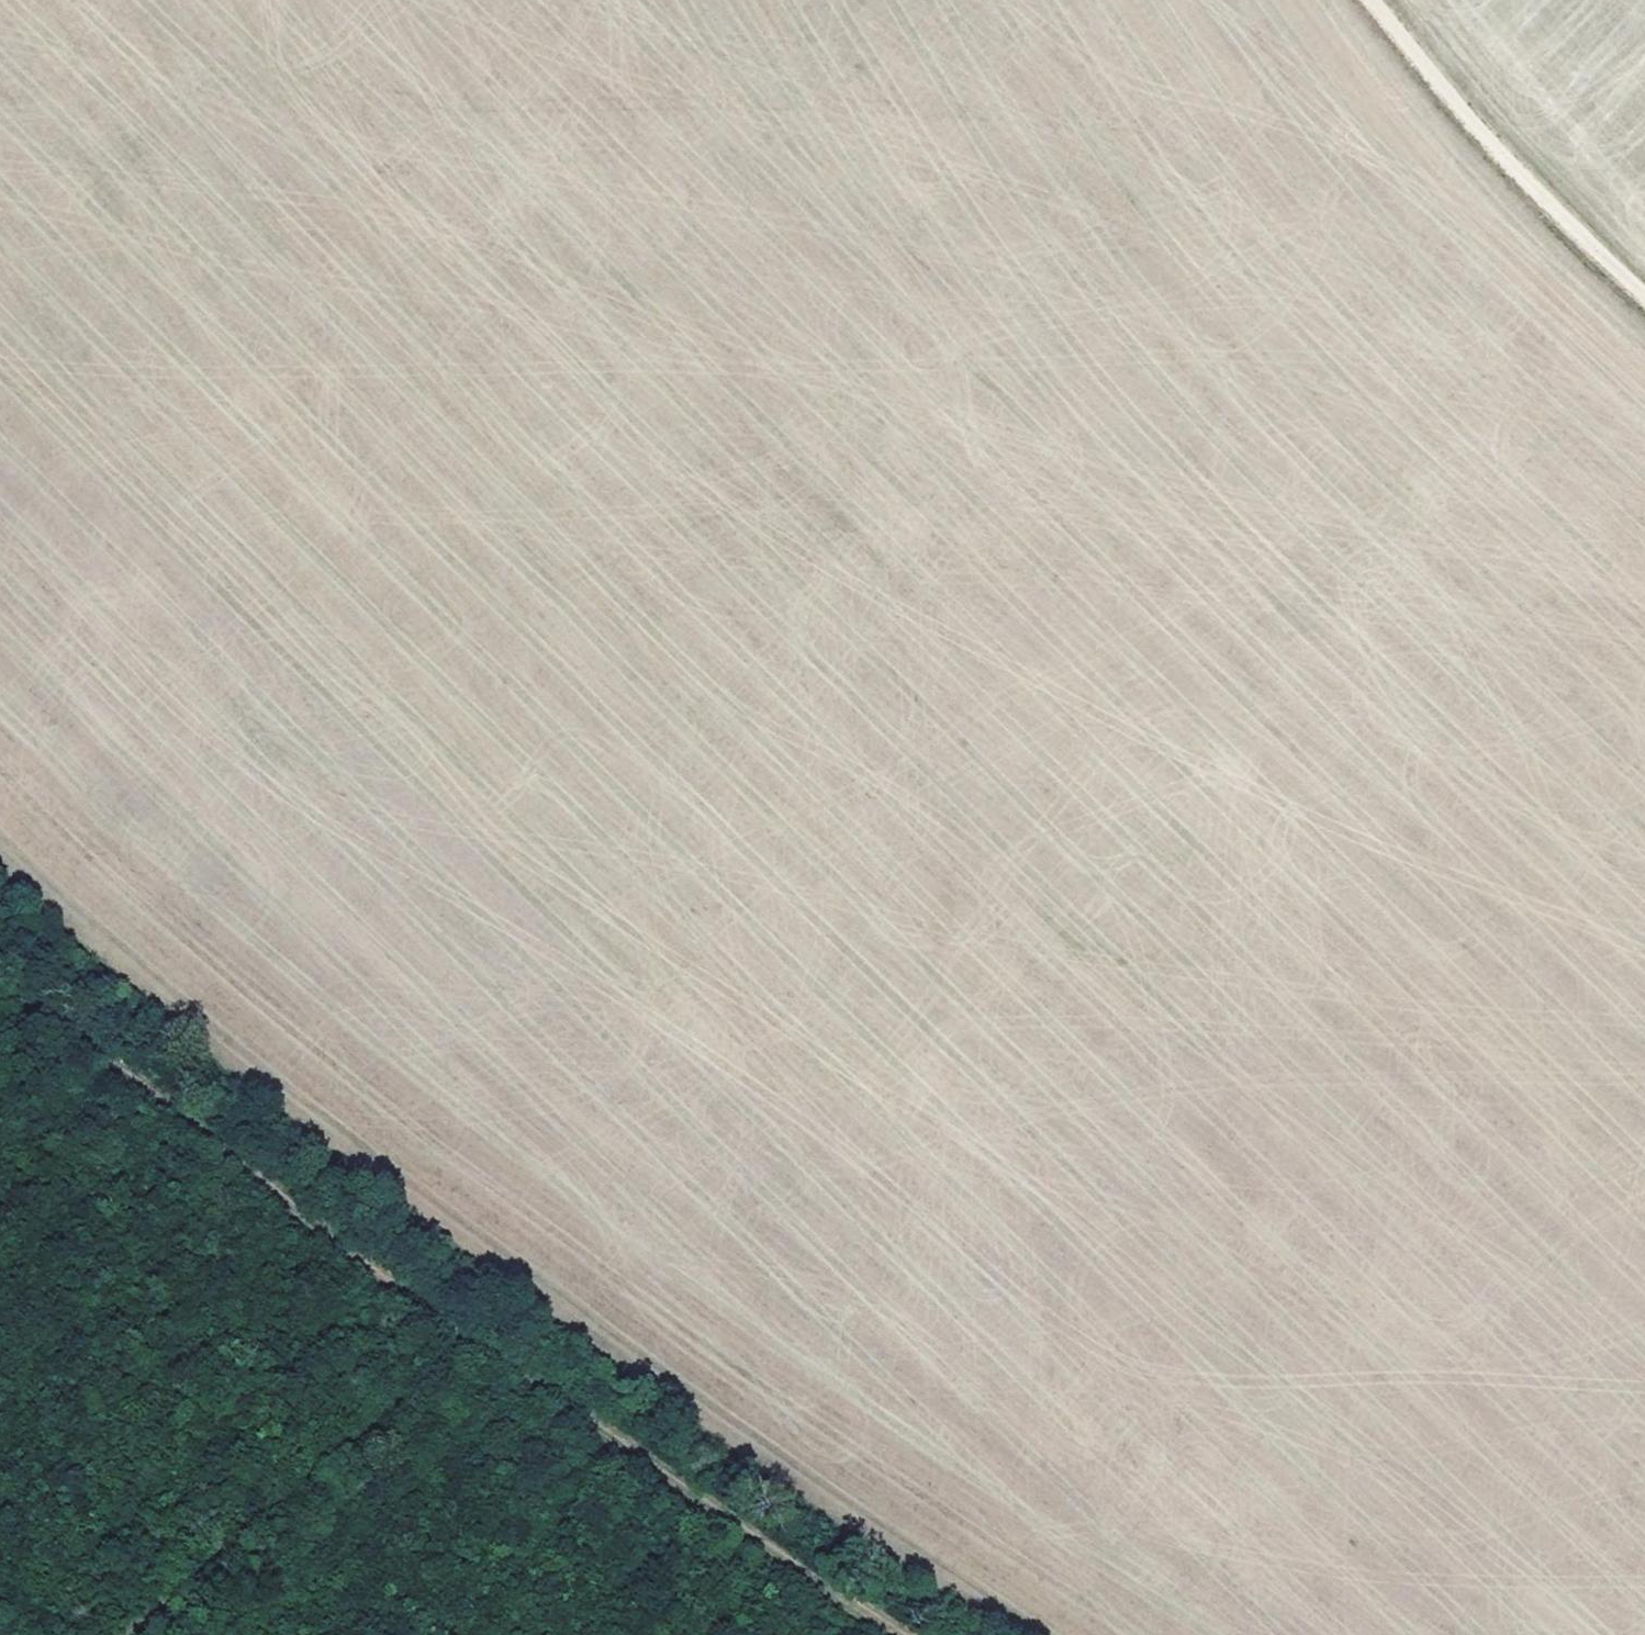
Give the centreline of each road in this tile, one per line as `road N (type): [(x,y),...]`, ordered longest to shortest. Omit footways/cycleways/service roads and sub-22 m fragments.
road 1 (track): [(0,992),(878,1634)]
road 2 (track): [(1369,0),(1574,240),(1644,308)]

